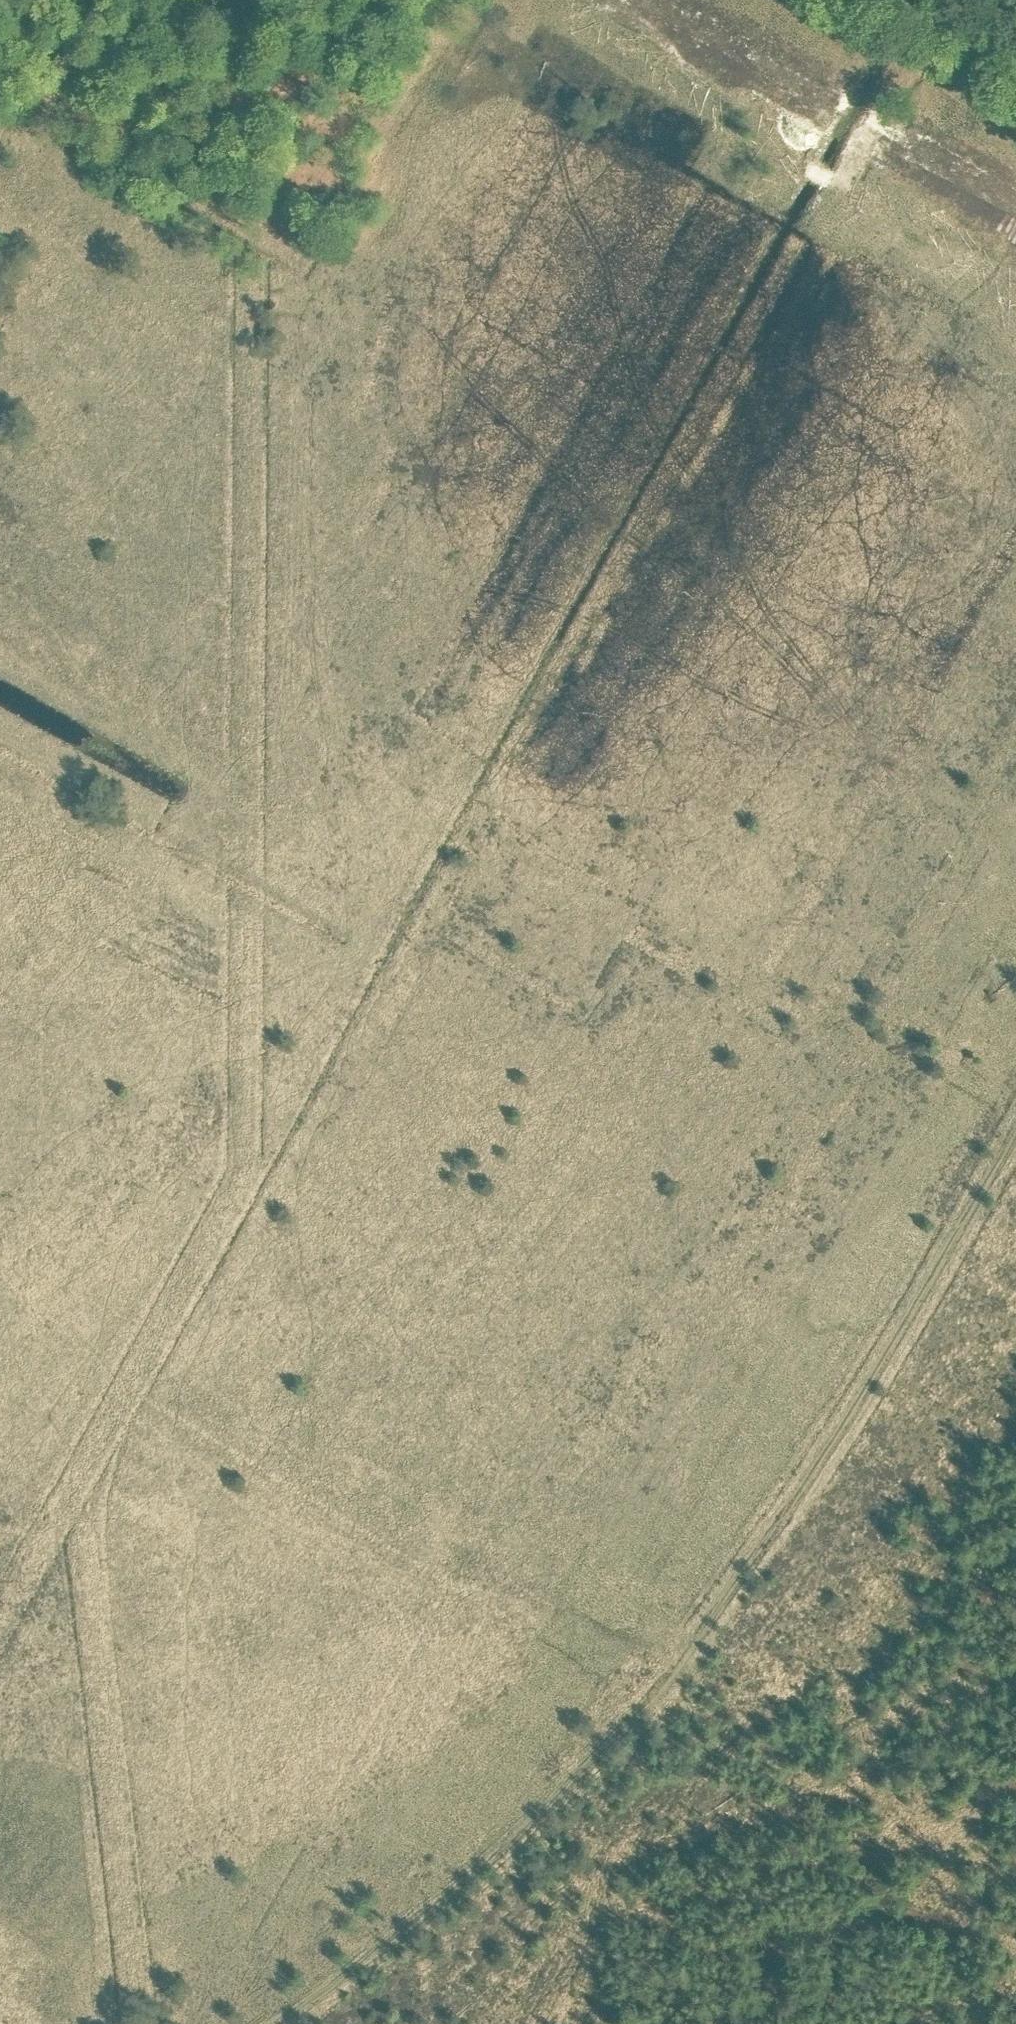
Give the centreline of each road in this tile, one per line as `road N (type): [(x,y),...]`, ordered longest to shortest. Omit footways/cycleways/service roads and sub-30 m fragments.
road 1 (track): [(1015,78),(880,0)]

